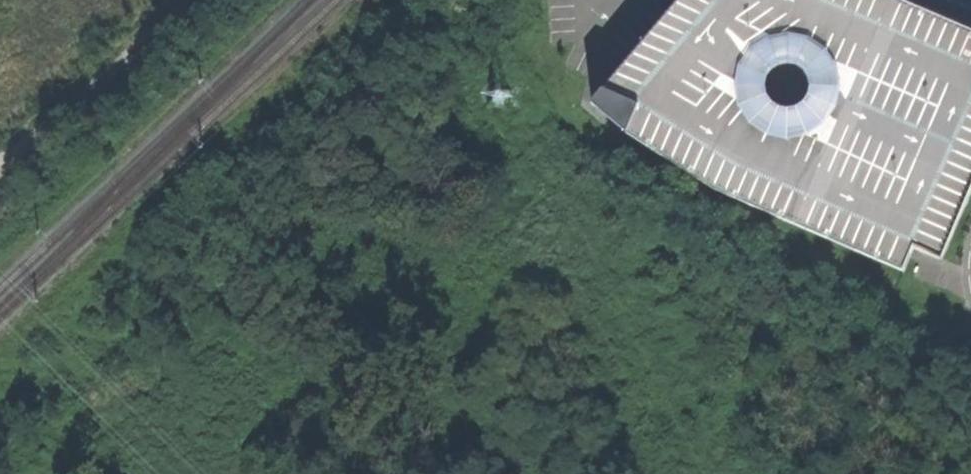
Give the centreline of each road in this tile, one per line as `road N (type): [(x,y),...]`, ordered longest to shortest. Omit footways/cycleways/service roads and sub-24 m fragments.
road 1 (track): [(189,0),(0,166)]

